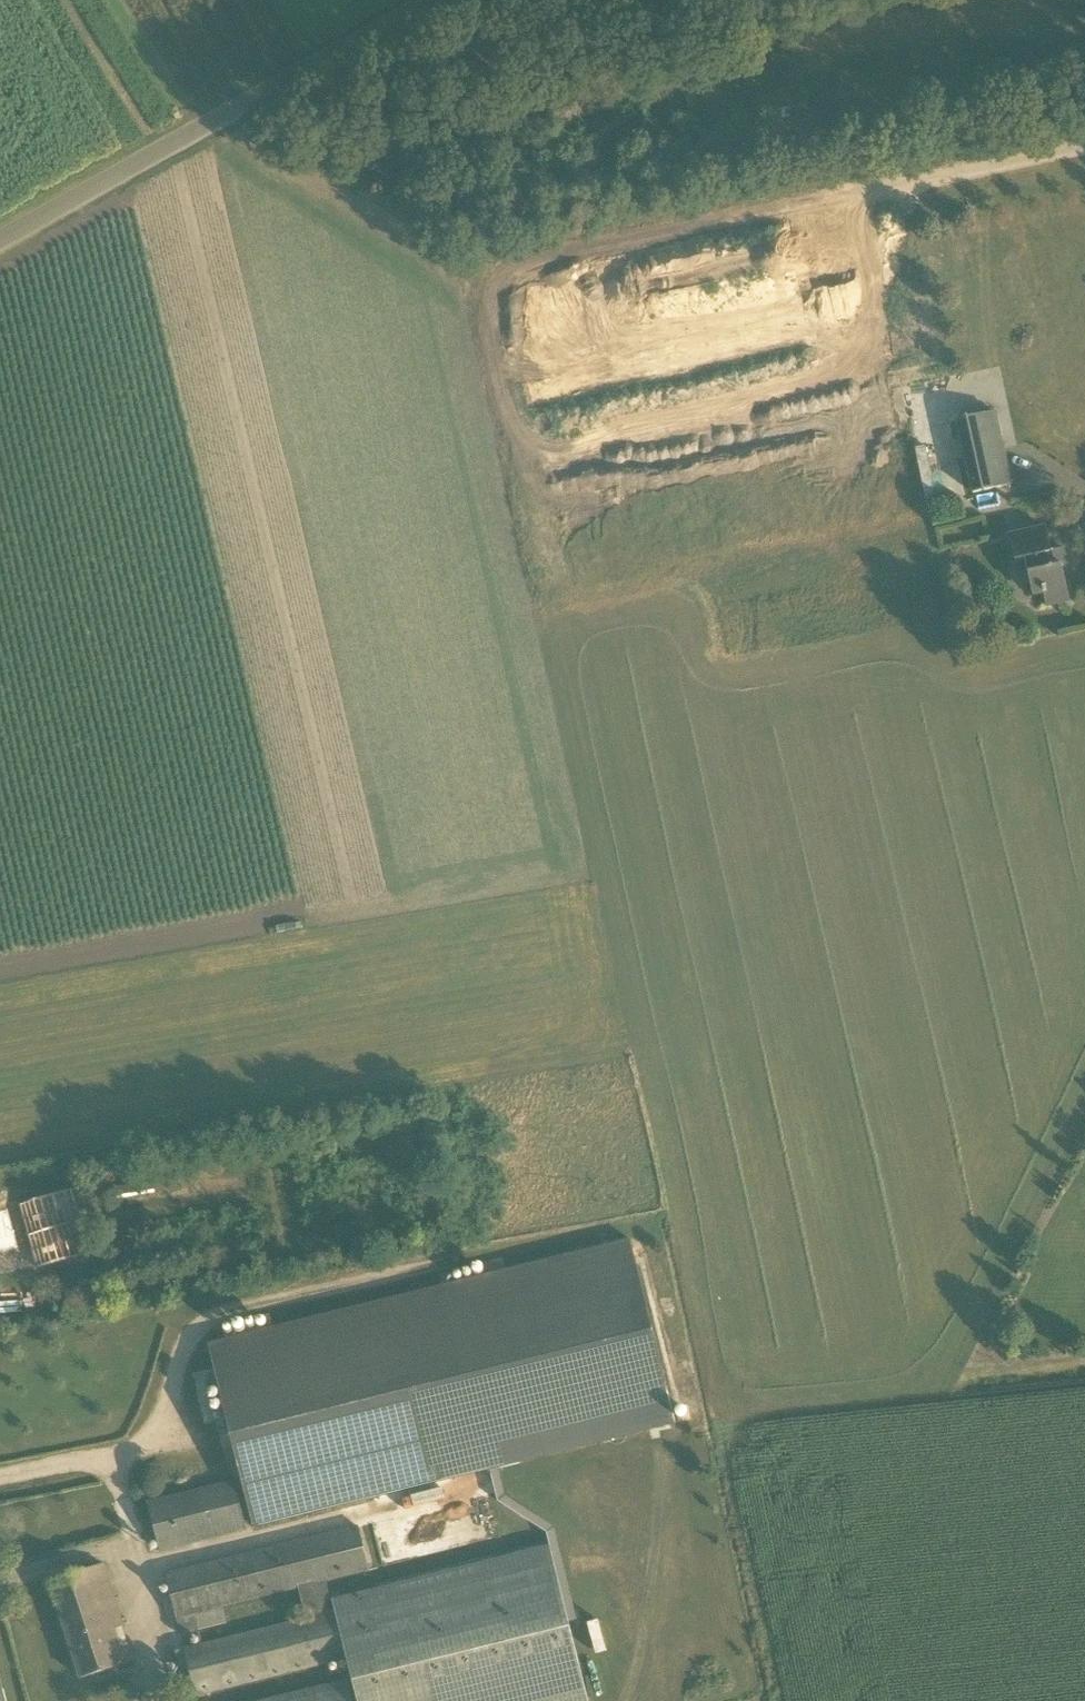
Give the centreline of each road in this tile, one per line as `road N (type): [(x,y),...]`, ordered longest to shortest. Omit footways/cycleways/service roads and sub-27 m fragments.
road 1 (unclassified): [(0,240),(433,0)]
road 2 (track): [(625,1700),(651,1596),(669,1449)]

